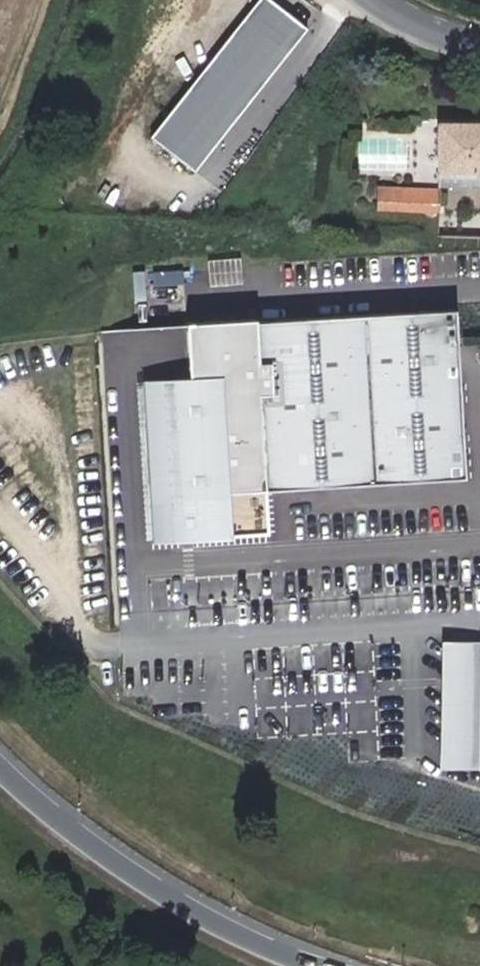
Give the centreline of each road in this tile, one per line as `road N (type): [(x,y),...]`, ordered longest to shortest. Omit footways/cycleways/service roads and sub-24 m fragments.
road 1 (trunk): [(319,965),(157,888),(55,816),(0,763)]

